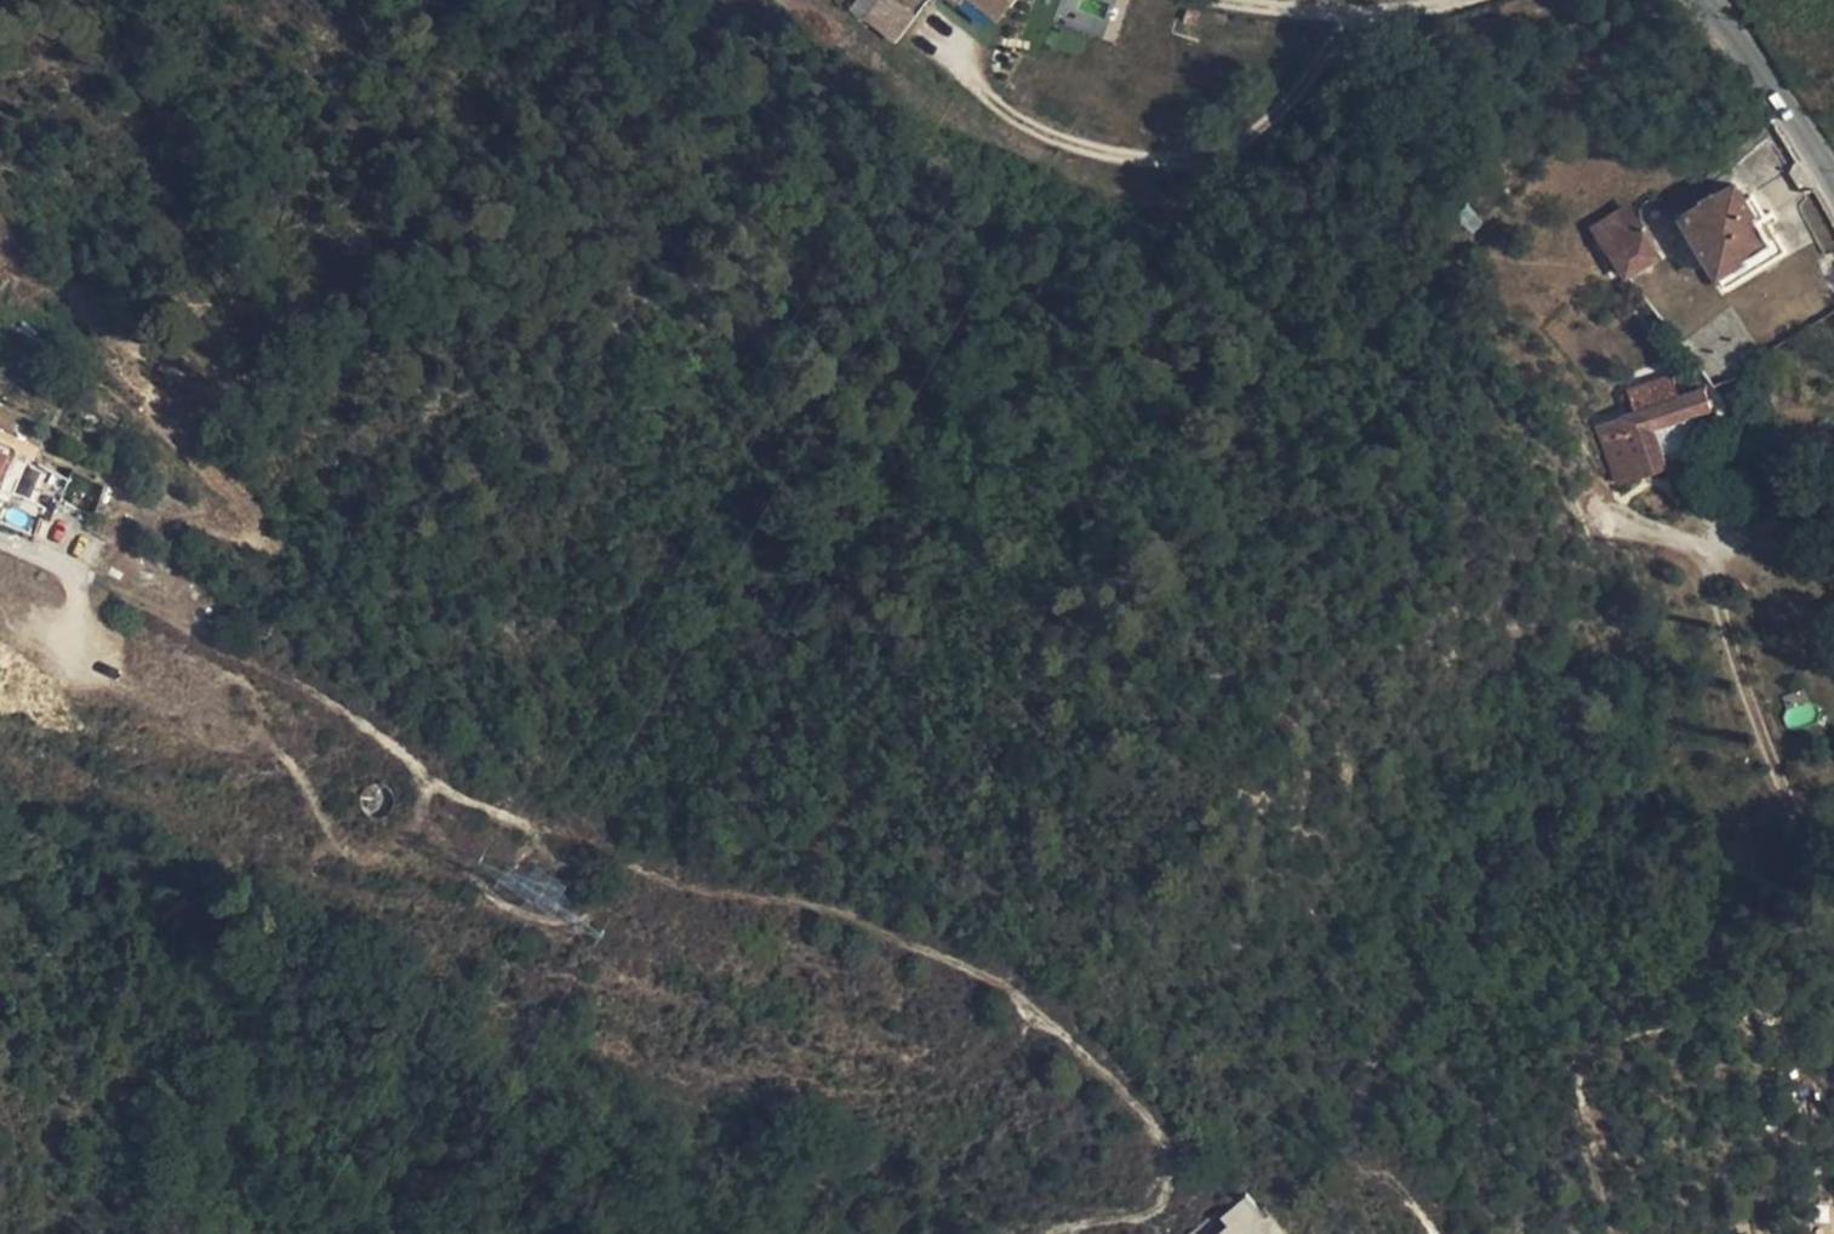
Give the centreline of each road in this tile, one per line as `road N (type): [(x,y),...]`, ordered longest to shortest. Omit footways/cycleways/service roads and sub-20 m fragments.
road 1 (track): [(0,540),(635,874),(878,930),(1016,991),(1158,1126),(1166,1166),(1162,1202),(1060,1233)]
road 2 (unclassified): [(1833,184),(1701,0)]
road 3 (track): [(1261,0),(1323,16),(1458,0)]
road 4 (track): [(1367,1233),(1353,1182),(1374,1169),(1407,1192),(1430,1233)]

